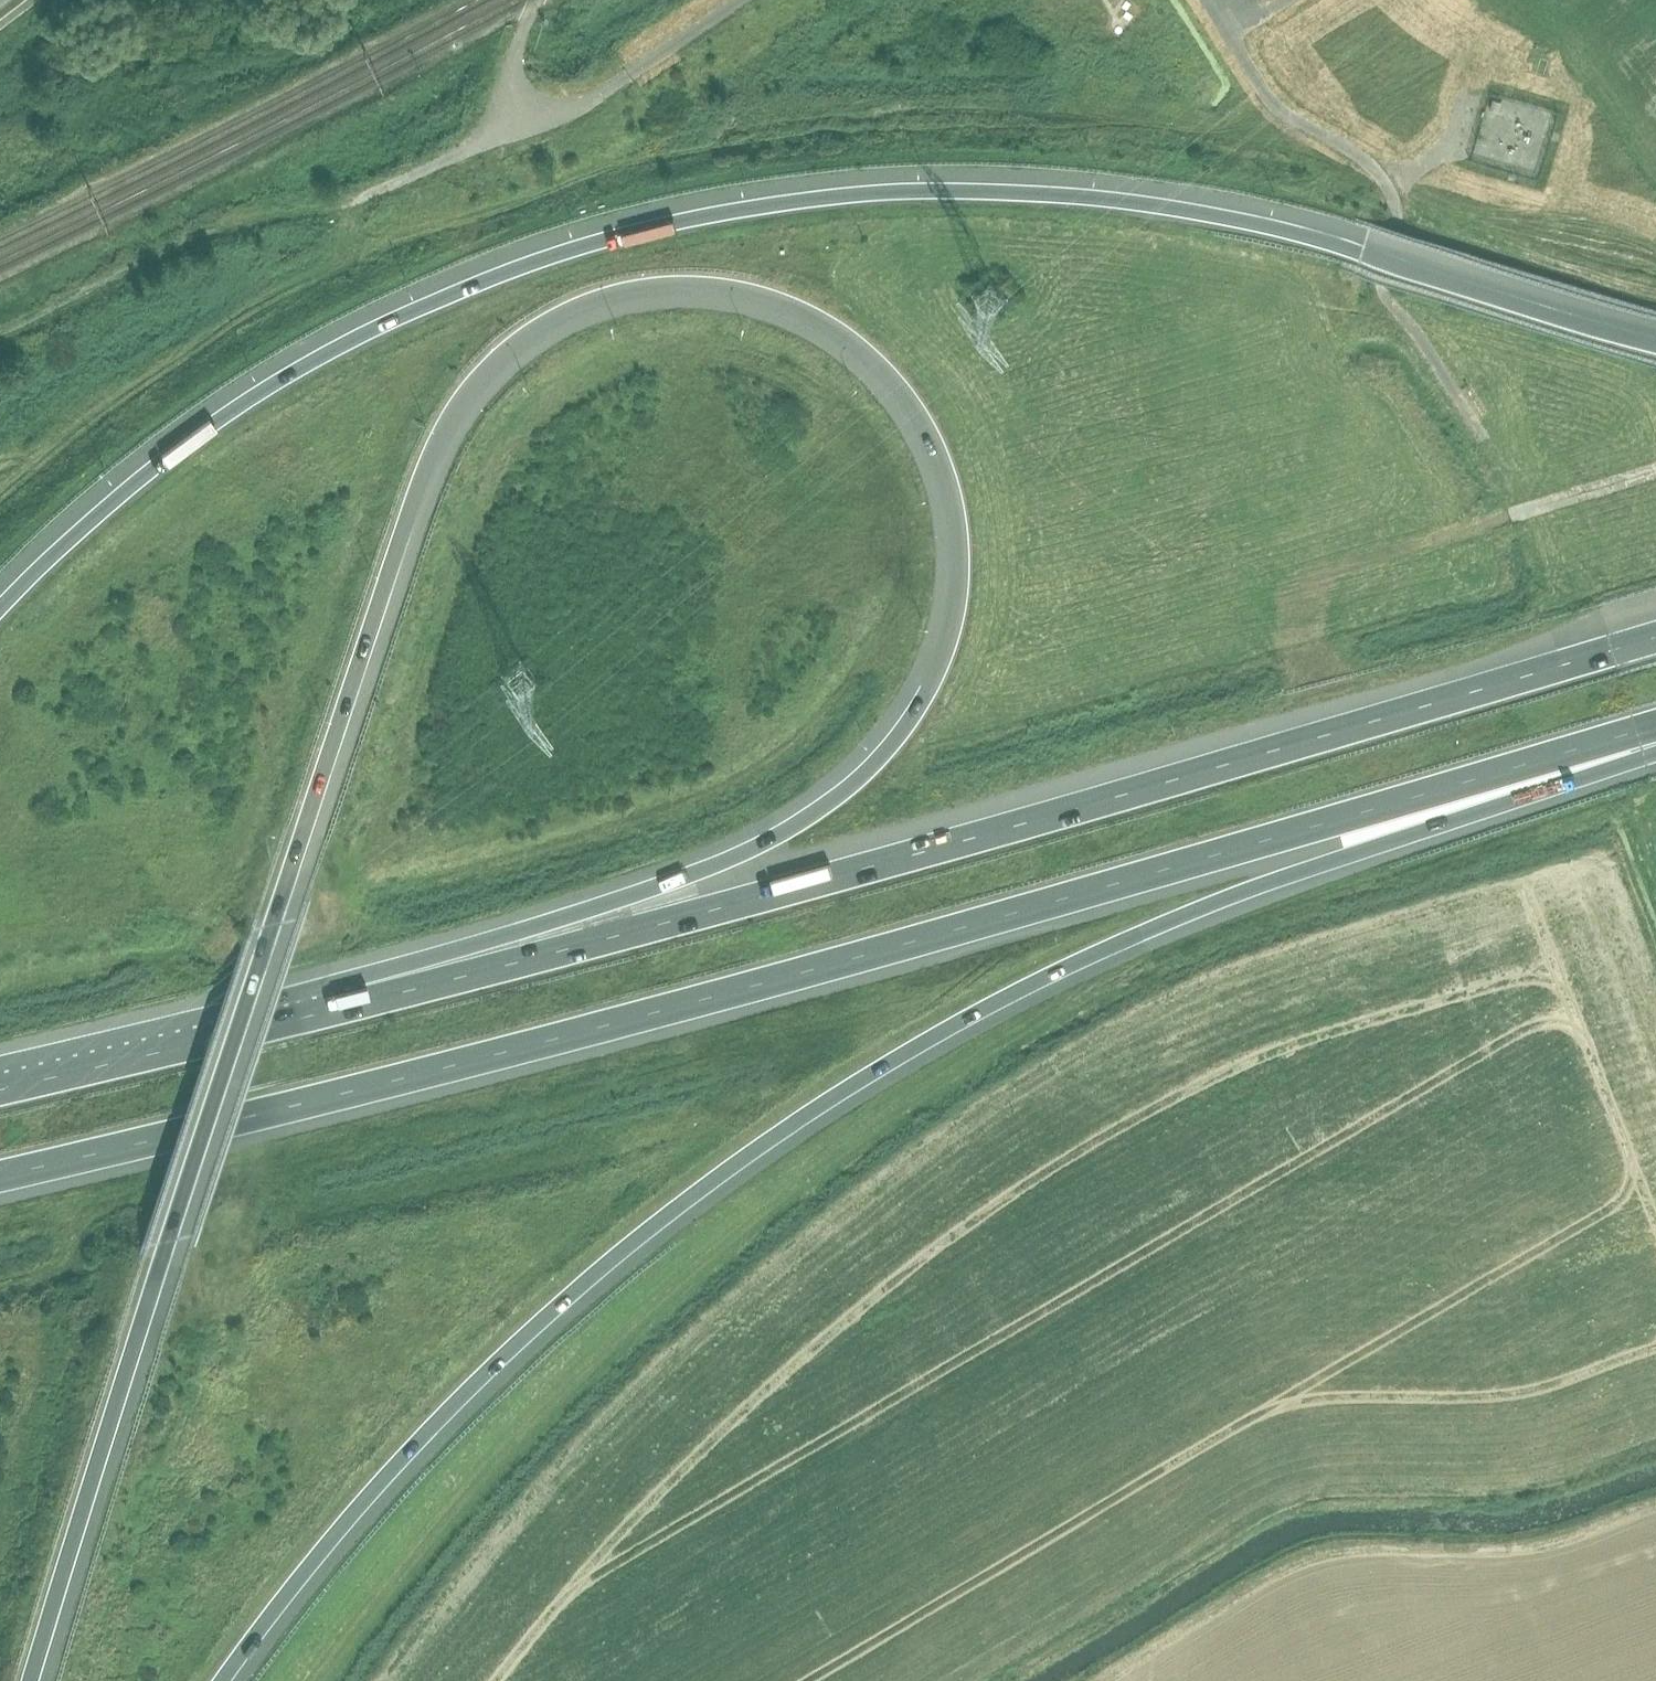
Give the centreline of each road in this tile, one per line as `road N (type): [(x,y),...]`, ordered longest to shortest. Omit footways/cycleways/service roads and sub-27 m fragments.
road 1 (motorway): [(30,1680),(274,922),(446,424),(523,335),(624,289),(735,288),(829,323),(887,370),(922,415),(960,517),(954,630),(911,721),(872,769),(791,828),(367,1001)]
road 2 (motorway): [(1655,342),(1307,234),(1127,198),(911,190),(699,216),(560,253),(356,338),(183,447),(96,515),(0,612)]
road 3 (motorway): [(222,1680),(343,1523),(485,1374),(666,1215),(843,1090),(977,1012),(1143,932),(1655,748)]
road 4 (motorway): [(0,1175),(917,941),(1655,724)]
road 5 (motorway): [(1655,636),(970,840),(367,1001)]
road 6 (track): [(0,335),(188,240),(355,202)]
road 7 (motorway): [(367,1001),(0,1088)]

